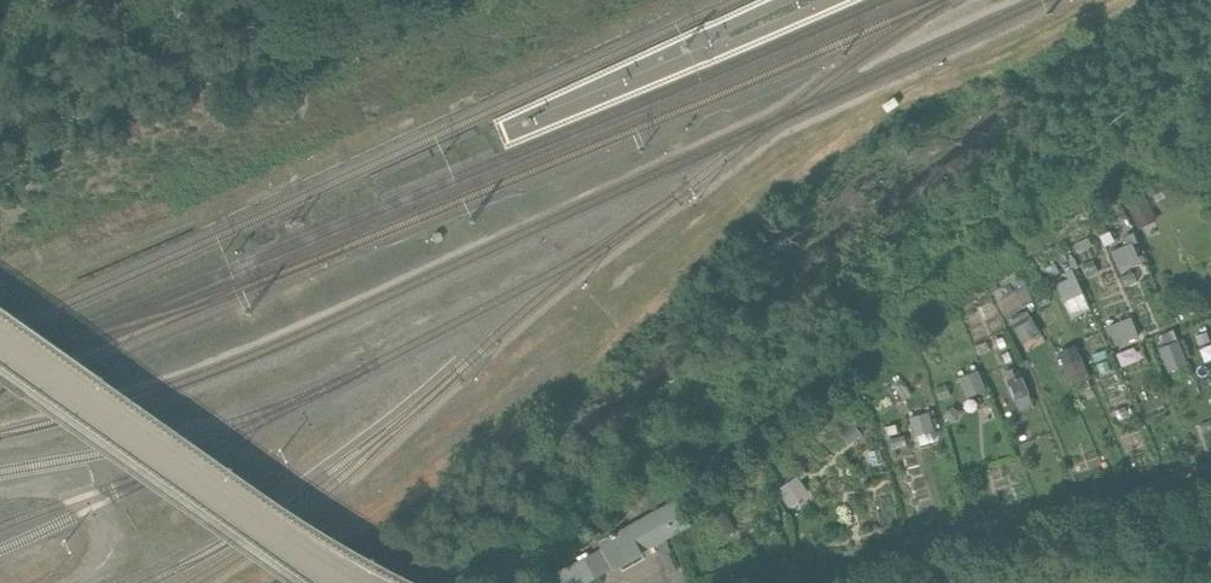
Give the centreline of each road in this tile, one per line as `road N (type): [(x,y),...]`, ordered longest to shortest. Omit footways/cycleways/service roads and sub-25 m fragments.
road 1 (unclassified): [(354,582),(0,339)]

